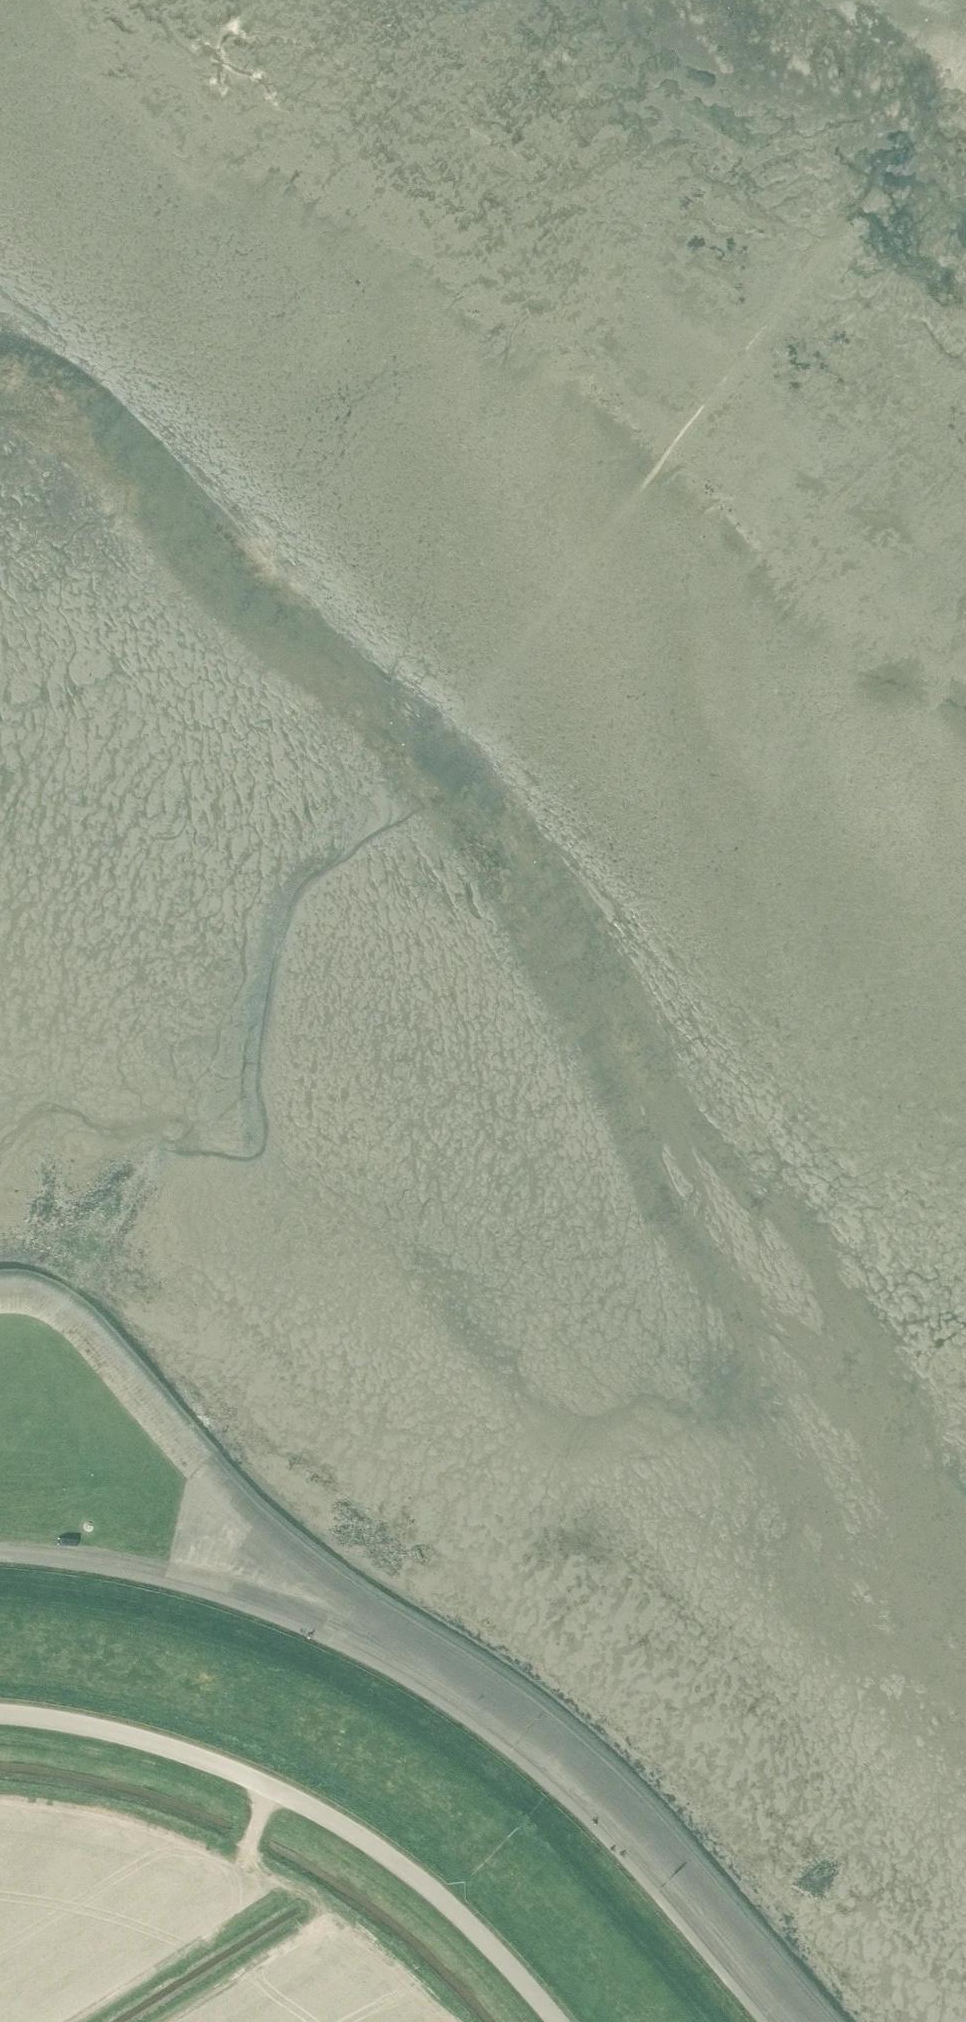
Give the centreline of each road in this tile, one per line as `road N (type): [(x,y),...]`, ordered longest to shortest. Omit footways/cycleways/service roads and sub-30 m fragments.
road 1 (unclassified): [(558,2021),(491,1945),(359,1837),(246,1777),(169,1747),(0,1714)]

